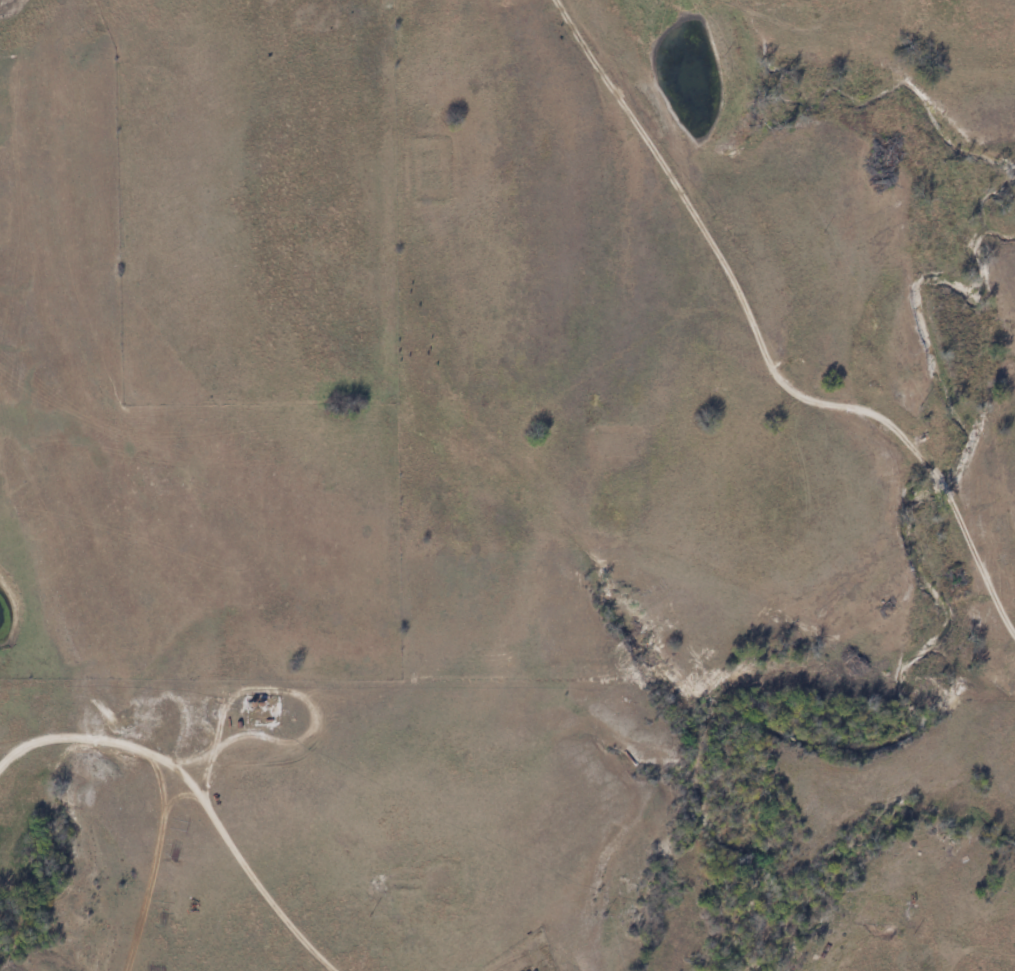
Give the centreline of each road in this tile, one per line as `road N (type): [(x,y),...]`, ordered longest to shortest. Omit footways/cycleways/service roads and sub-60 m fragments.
road 1 (track): [(1014,577),(978,498),(830,410),(569,0)]
road 2 (track): [(0,767),(44,739),(119,744),(157,757),(199,795),(268,902),(331,970)]

